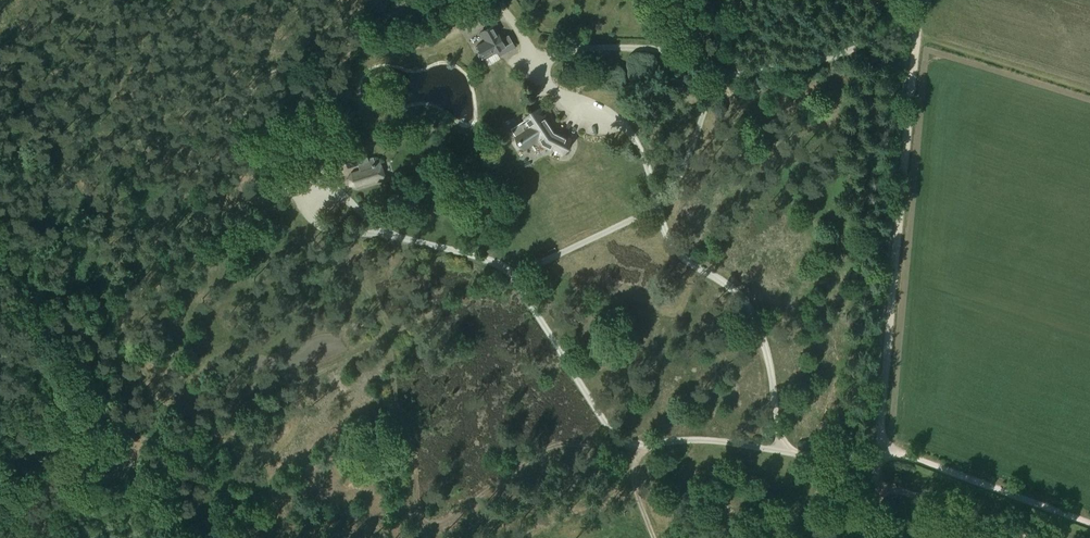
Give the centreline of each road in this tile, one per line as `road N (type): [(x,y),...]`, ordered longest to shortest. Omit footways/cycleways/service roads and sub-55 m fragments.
road 1 (track): [(417,508),(299,528),(283,520),(276,461),(267,446),(226,435),(200,405),(144,369),(131,333),(130,263),(0,62)]
road 2 (track): [(870,537),(920,0)]
road 3 (track): [(212,418),(514,276)]
road 4 (track): [(178,537),(0,255)]
road 5 (track): [(332,230),(330,264),(365,293),(390,347),(426,537)]
road 6 (track): [(235,106),(268,75),(316,54),(362,42),(428,45),(503,8)]
road 7 (track): [(67,0),(214,239)]
road 8 (track): [(171,0),(288,192),(304,196)]
road 9 (track): [(616,442),(556,446),(458,513),(421,525)]
road 10 (track): [(132,269),(311,213)]
road 11 (track): [(917,37),(1089,91)]
road 12 (track): [(128,459),(0,517)]
road 13 (track): [(634,487),(525,537)]

